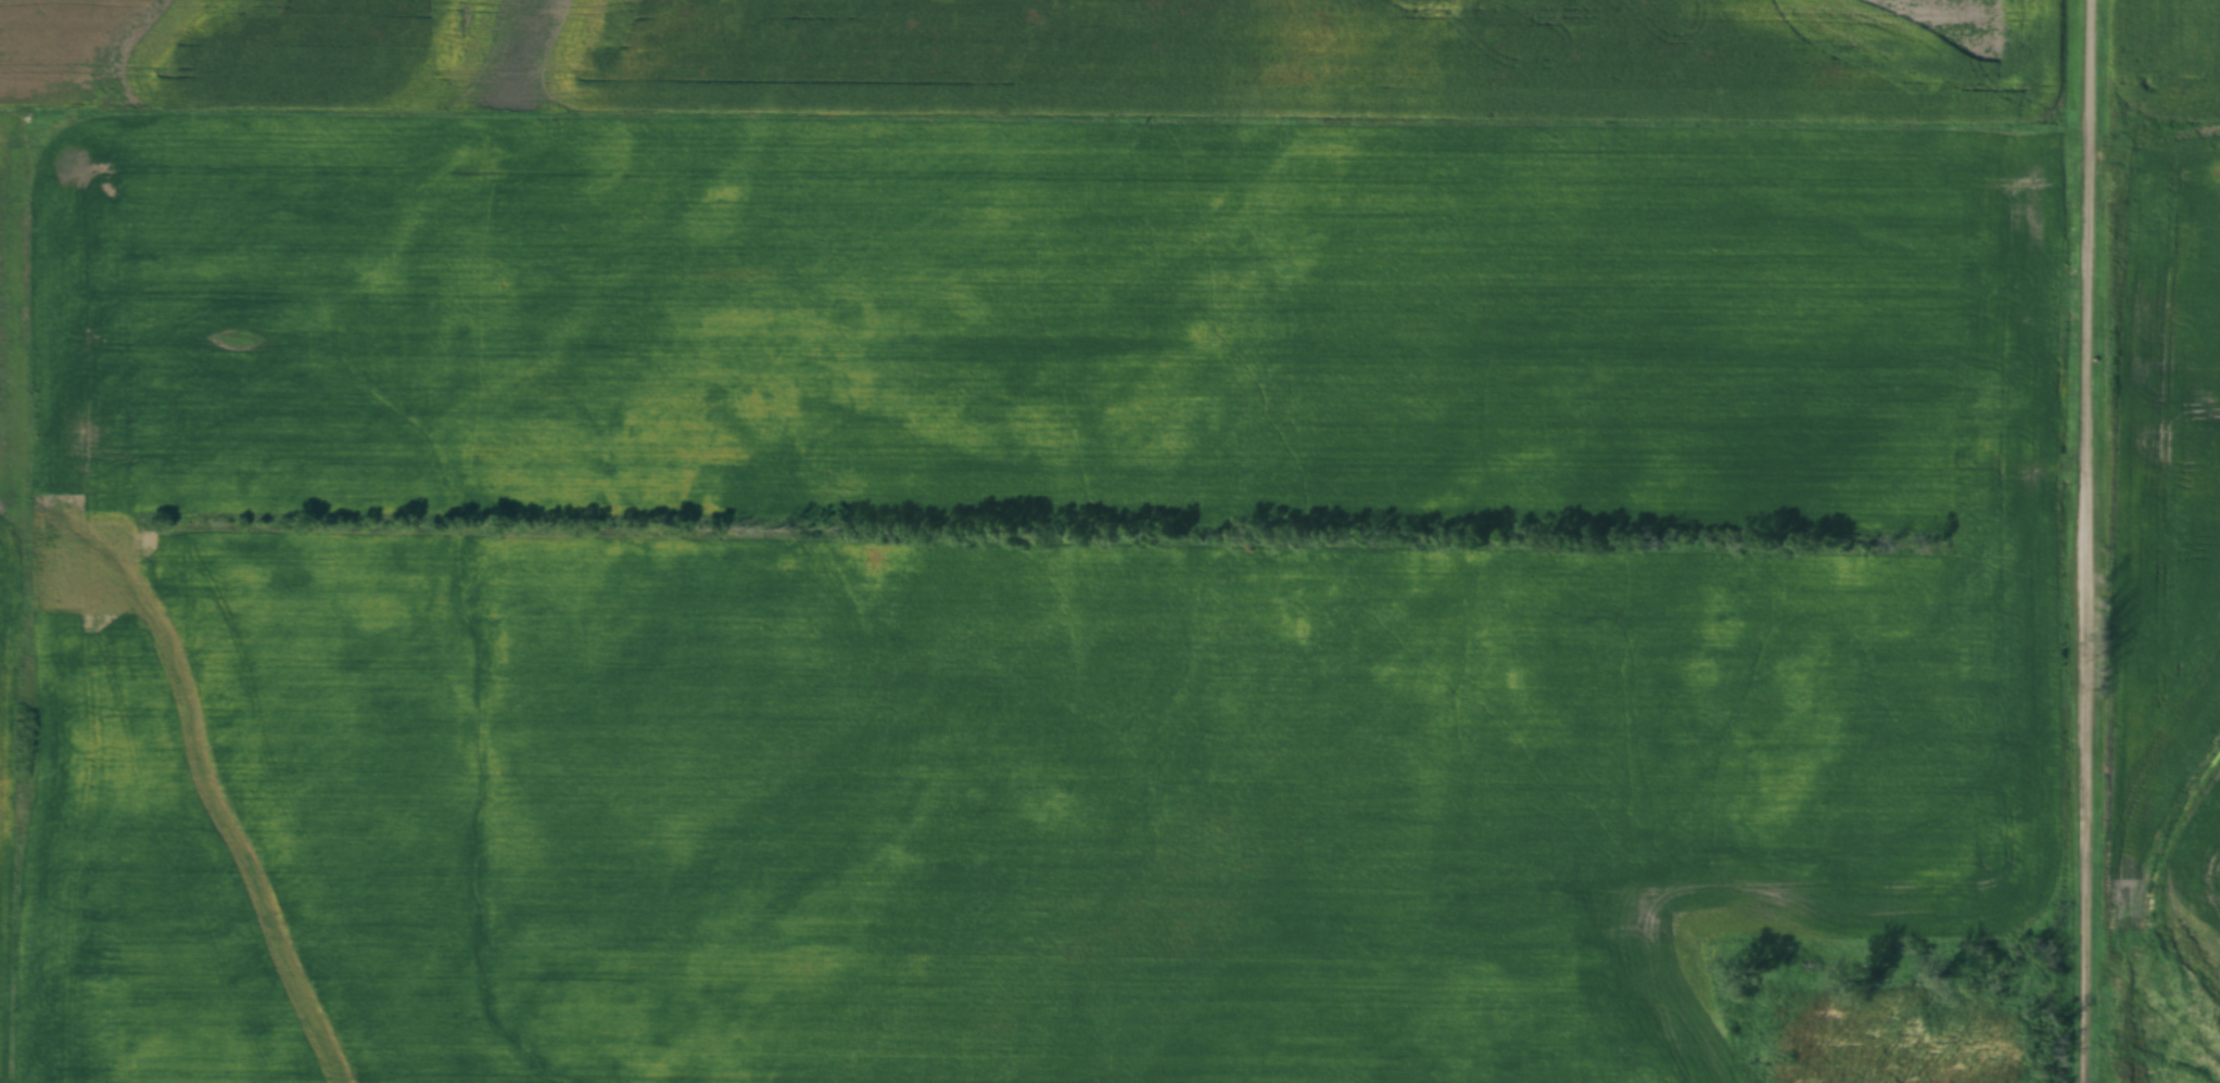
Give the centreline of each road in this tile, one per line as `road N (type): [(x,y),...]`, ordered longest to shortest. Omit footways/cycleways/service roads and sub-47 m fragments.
road 1 (residential): [(2085,1082),(2083,479),(2093,0)]

